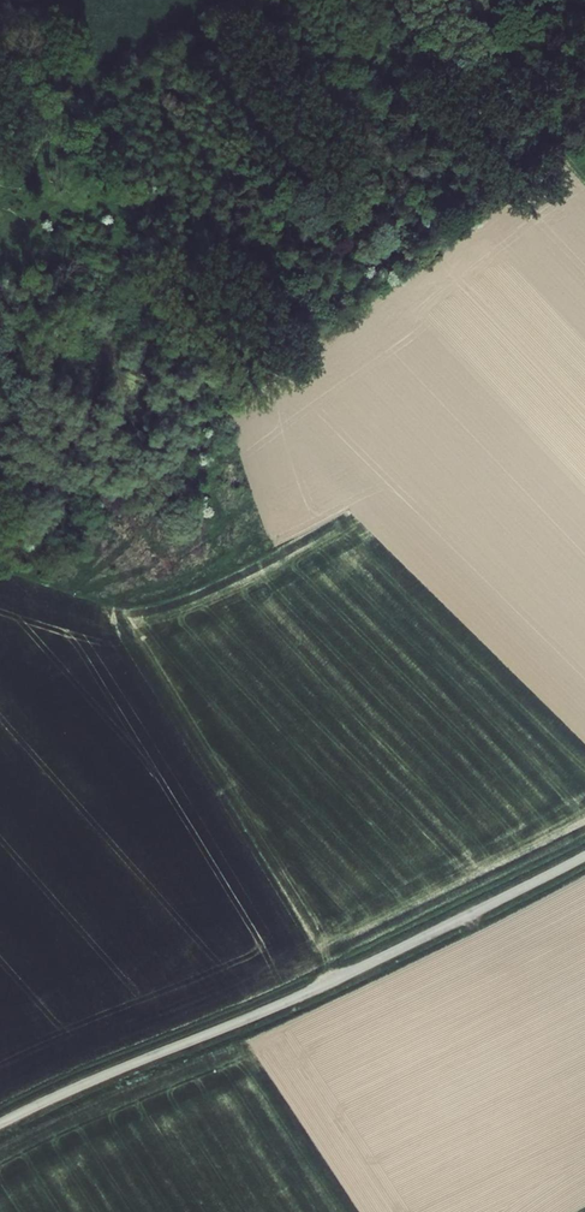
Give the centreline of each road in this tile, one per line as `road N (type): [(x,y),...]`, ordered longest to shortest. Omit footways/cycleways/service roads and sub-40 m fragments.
road 1 (unclassified): [(0,1123),(284,1002),(584,855)]

